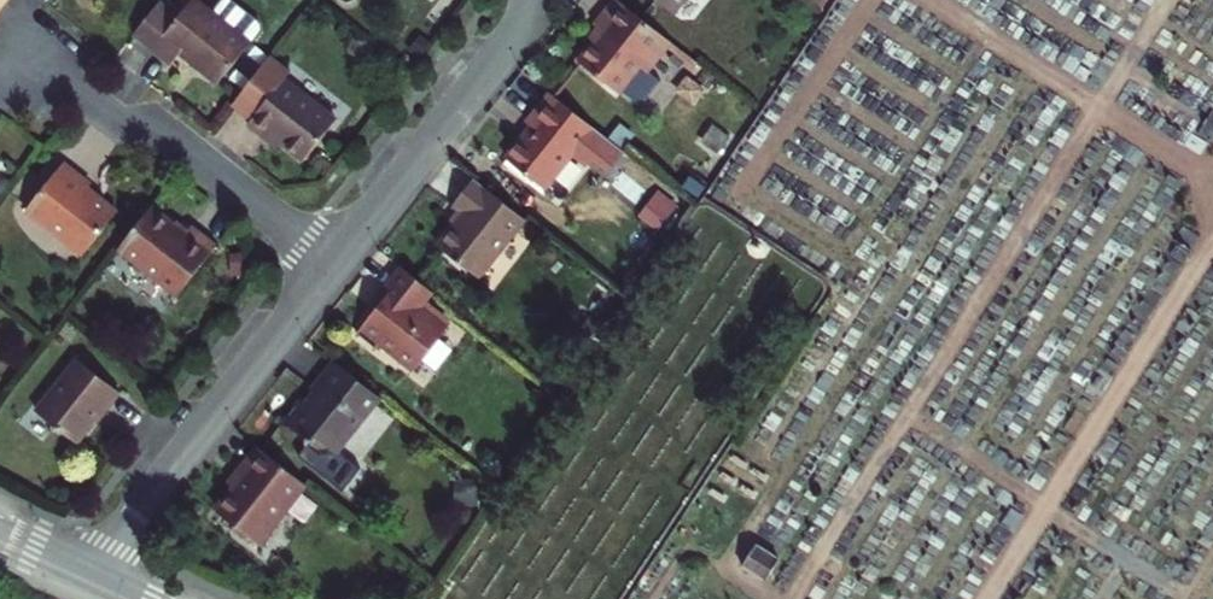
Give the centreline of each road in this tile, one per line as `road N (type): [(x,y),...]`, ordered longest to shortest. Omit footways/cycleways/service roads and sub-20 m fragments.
road 1 (residential): [(90,575),(333,263)]
road 2 (residential): [(31,51),(109,112),(163,130),(333,263)]
road 3 (residential): [(333,263),(509,43),(527,0)]

